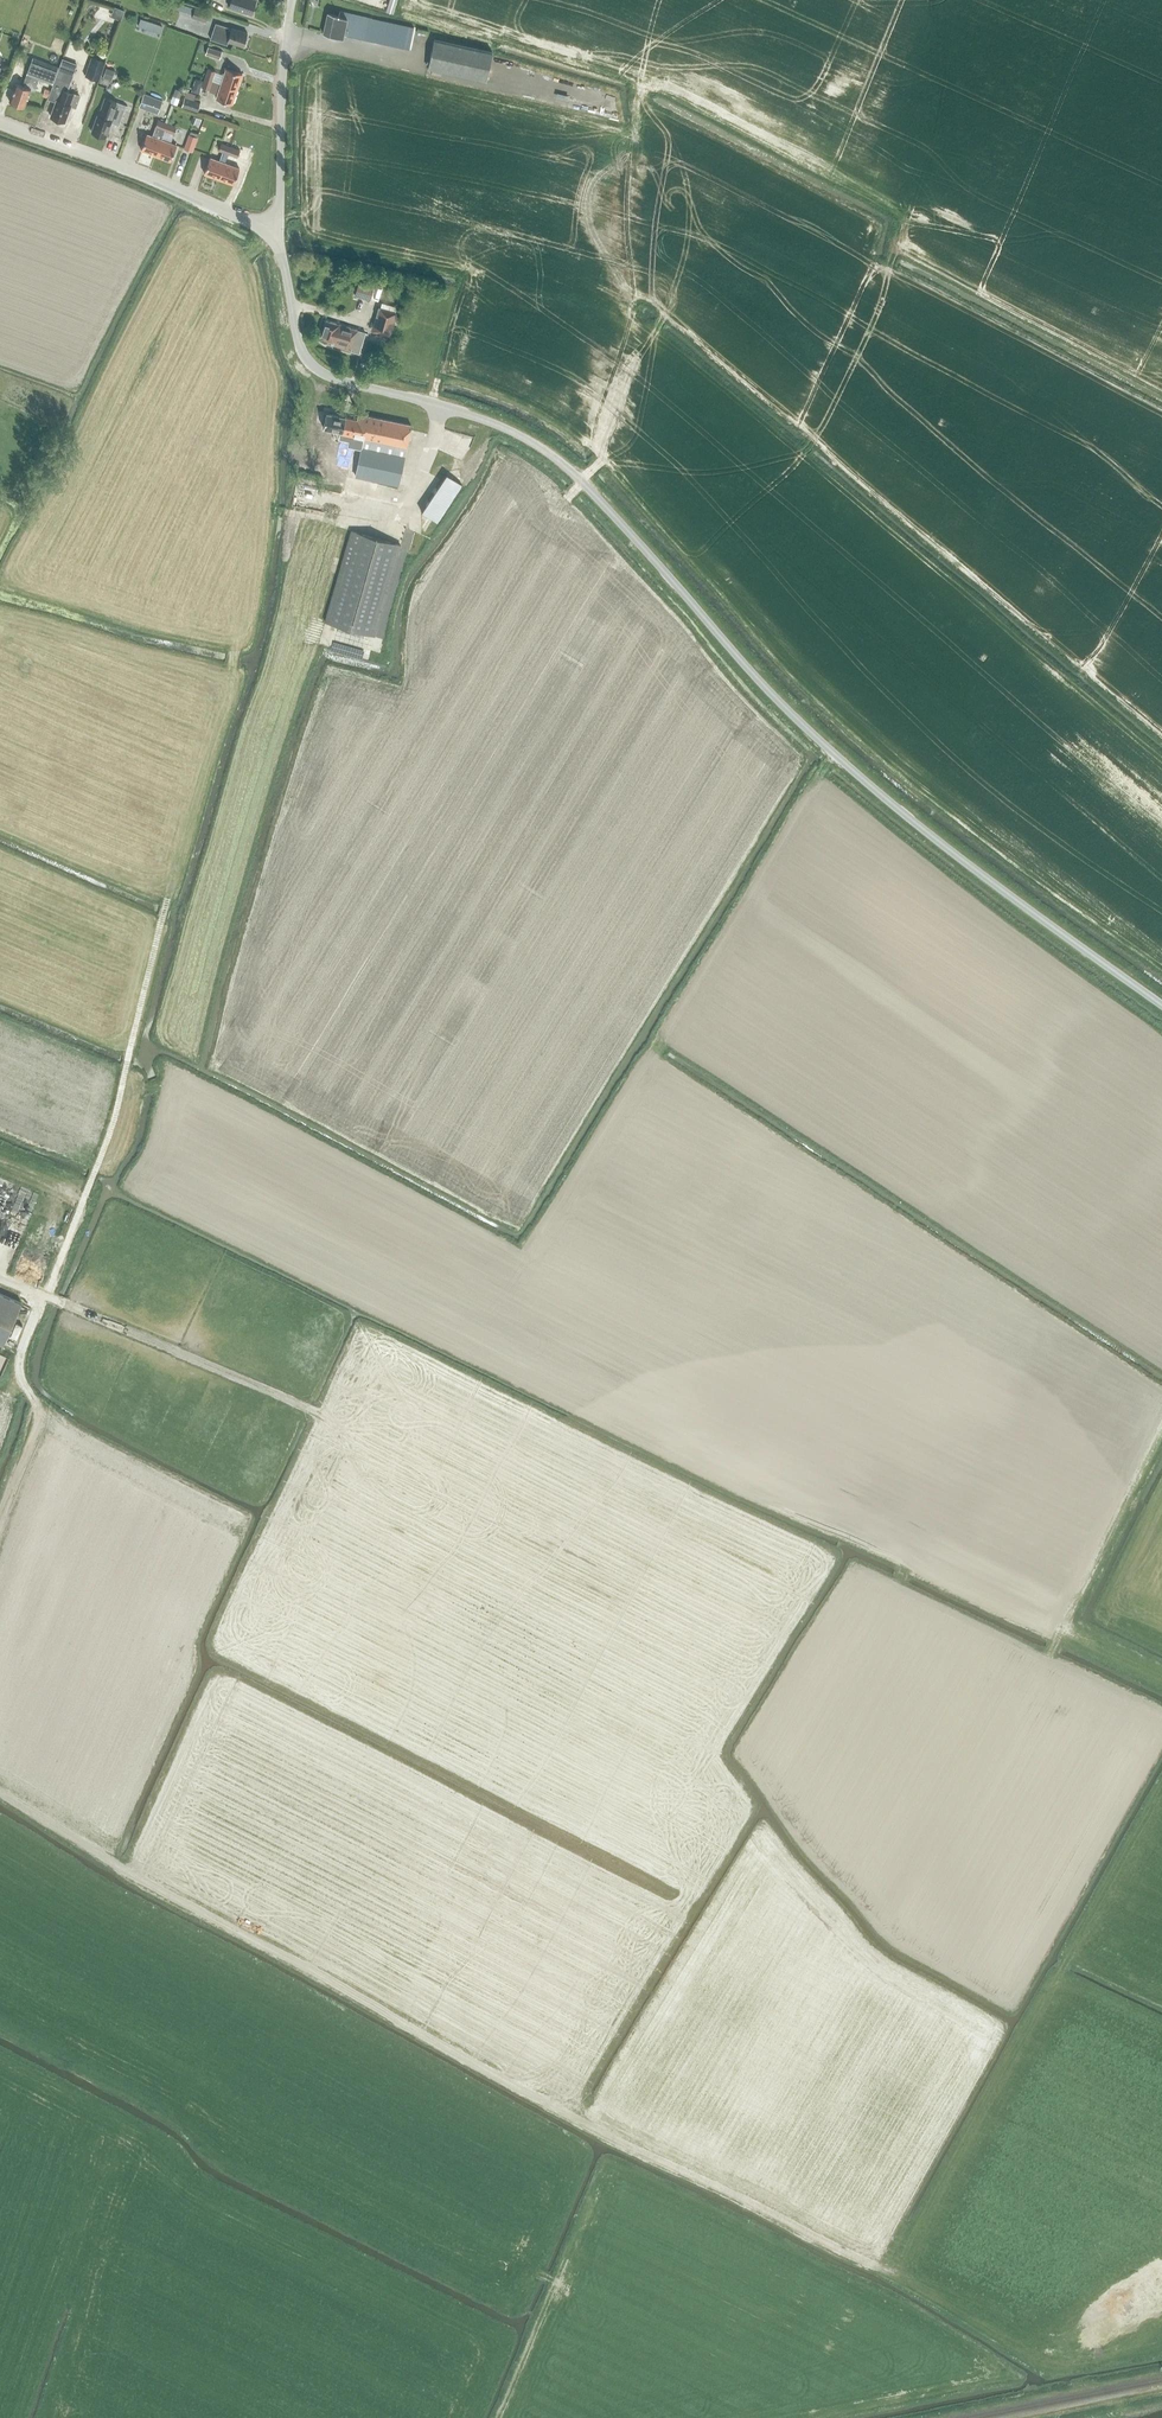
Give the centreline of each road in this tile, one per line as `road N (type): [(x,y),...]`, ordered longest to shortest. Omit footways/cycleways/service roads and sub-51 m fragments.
road 1 (unclassified): [(1161,1006),(850,768),(548,452),(469,414),(352,384),(311,365),(296,333),(279,223)]
road 2 (track): [(42,1297),(114,1123),(167,900)]
road 3 (unclassified): [(279,223),(246,221),(0,124)]
road 4 (unclassified): [(279,223),(292,0)]

